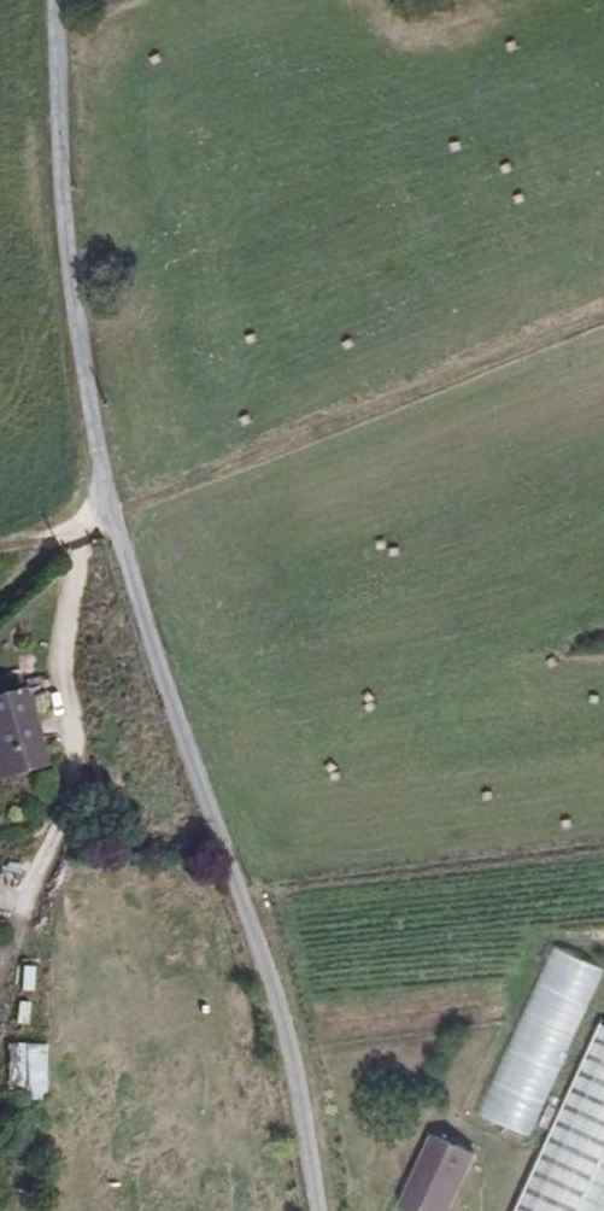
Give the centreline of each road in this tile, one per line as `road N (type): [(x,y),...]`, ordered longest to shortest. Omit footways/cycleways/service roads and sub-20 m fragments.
road 1 (track): [(117,508),(165,709),(276,983),(321,1210)]
road 2 (track): [(117,508),(425,358),(603,302)]
road 3 (track): [(0,993),(82,765),(67,653),(83,553),(117,508)]
road 4 (track): [(66,0),(69,235),(117,508)]
road 5 (track): [(117,508),(67,533),(0,586)]

